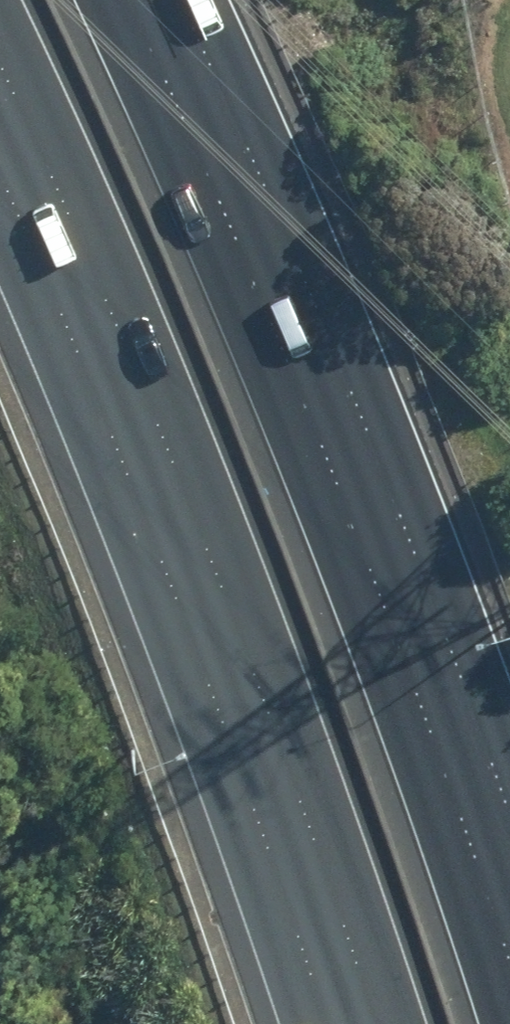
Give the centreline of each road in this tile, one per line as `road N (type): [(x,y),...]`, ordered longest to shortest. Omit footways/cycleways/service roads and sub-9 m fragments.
road 1 (motorway): [(126,0),(351,525),(509,987)]
road 2 (motorway): [(376,1023),(204,536),(0,65)]

